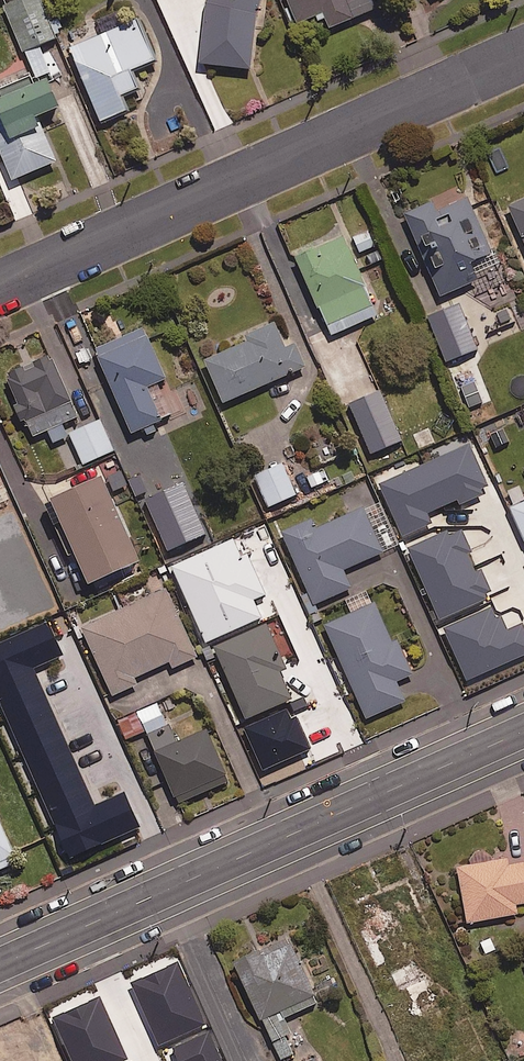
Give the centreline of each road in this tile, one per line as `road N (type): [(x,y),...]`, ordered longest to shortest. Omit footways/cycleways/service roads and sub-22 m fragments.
road 1 (residential): [(0,289),(523,55)]
road 2 (secondary): [(523,731),(86,927)]
road 3 (residential): [(86,927),(147,1060)]

